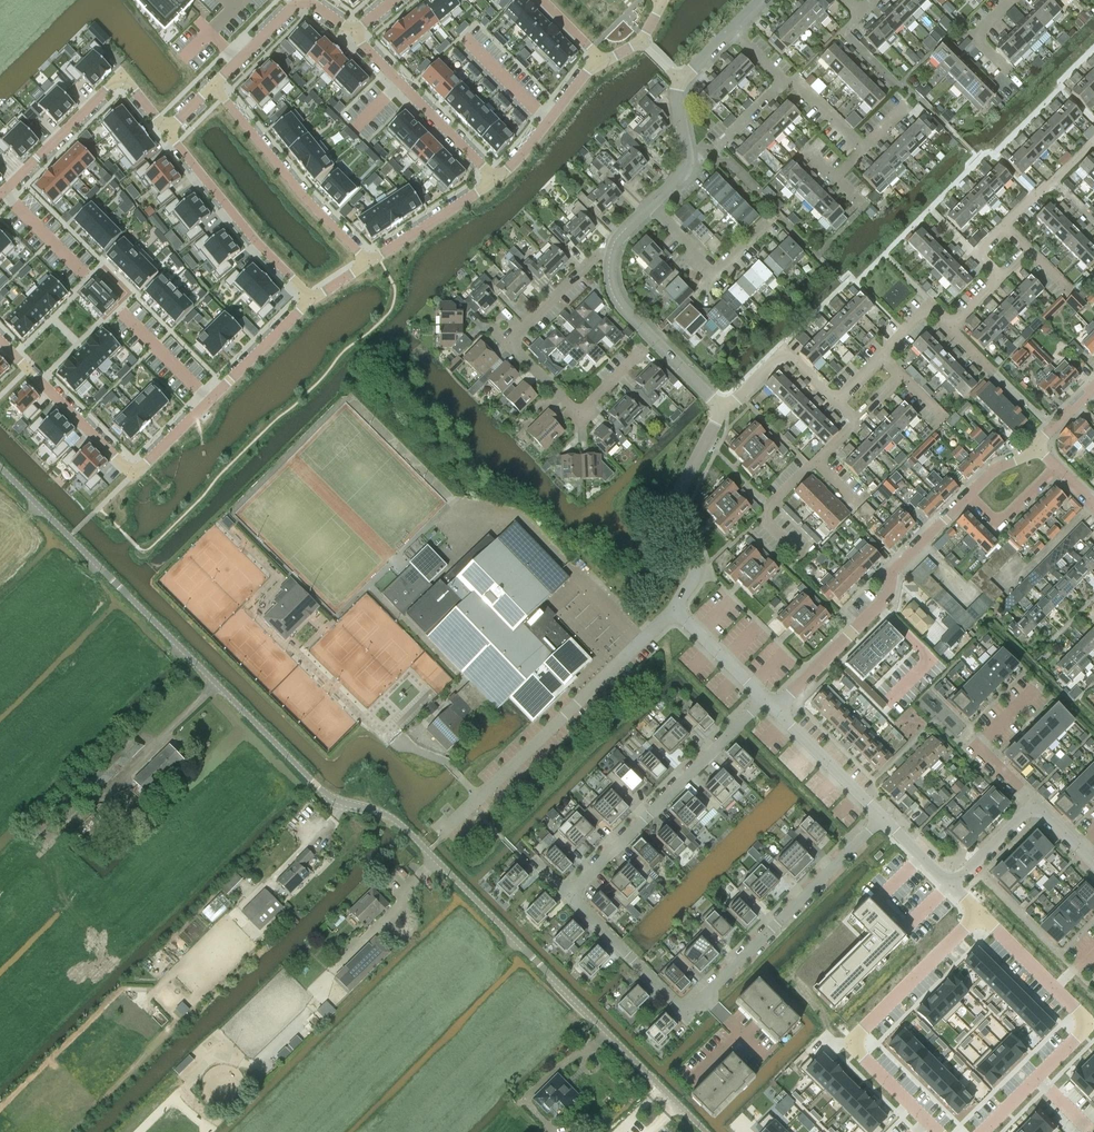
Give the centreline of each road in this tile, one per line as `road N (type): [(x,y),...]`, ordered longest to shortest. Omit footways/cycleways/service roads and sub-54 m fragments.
road 1 (unclassified): [(706,1131),(400,824),(325,793),(70,537)]
road 2 (residential): [(649,345),(579,414),(508,344),(597,256),(609,256)]
road 3 (unclassified): [(442,838),(674,610)]
road 4 (residential): [(940,1131),(854,1046),(983,919)]
road 5 (residential): [(982,1131),(1089,1025),(983,919)]
road 6 (residential): [(775,709),(885,599),(892,572),(970,496)]
road 7 (residential): [(562,897),(763,696)]
road 8 (residential): [(885,819),(698,995)]
road 9 (residential): [(214,90),(372,259)]
road 10 (residential): [(312,298),(166,130)]
road 11 (residential): [(674,610),(696,575),(675,501),(723,412)]
road 12 (residential): [(499,178),(354,31)]
road 13 (residential): [(723,412),(622,308),(610,284),(609,256)]
road 14 (residential): [(698,995),(682,1012),(562,897)]
road 15 (residential): [(0,341),(134,474)]
road 16 (residential): [(650,206),(716,272),(774,214)]
road 17 (residential): [(122,76),(3,194)]
road 18 (residential): [(723,412),(784,351),(834,402)]
road 19 (residential): [(601,59),(499,178)]
road 20 (residential): [(885,819),(775,709)]
road 21 (residential): [(499,178),(372,259)]
road 22 (residential): [(312,298),(209,403)]
road 23 (residential): [(650,206),(689,167),(678,101),(683,82)]
road 24 (residential): [(308,0),(292,5),(214,90)]
road 25 (residential): [(118,309),(209,403)]
road 26 (residential): [(802,557),(766,511),(815,462)]
road 27 (residential): [(763,696),(674,610)]
road 28 (residential): [(1007,225),(1093,142)]

